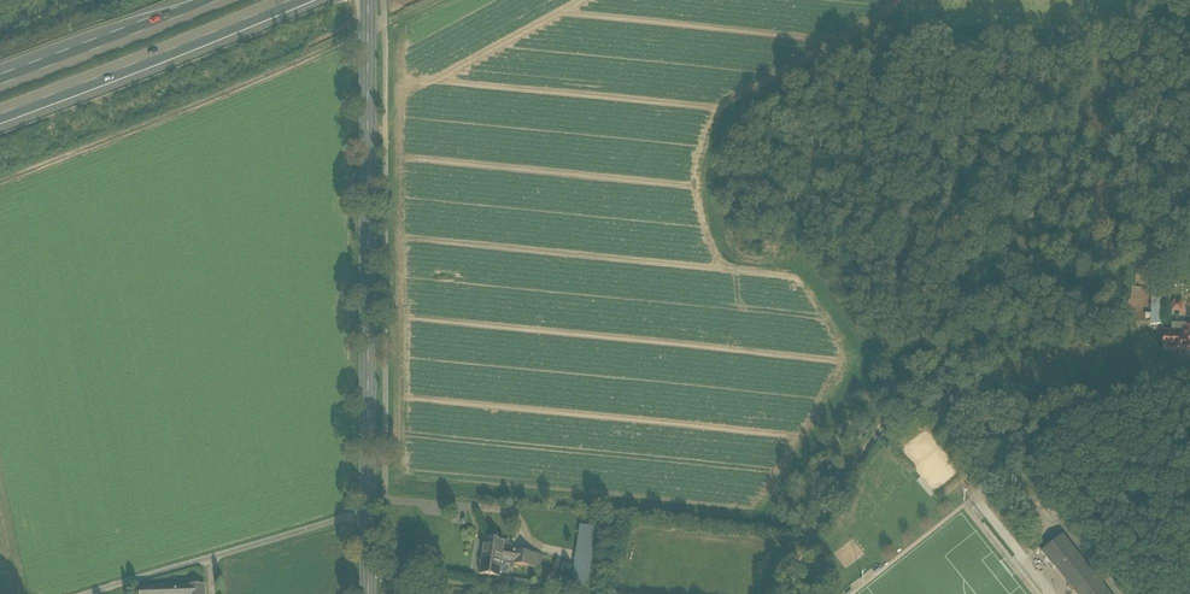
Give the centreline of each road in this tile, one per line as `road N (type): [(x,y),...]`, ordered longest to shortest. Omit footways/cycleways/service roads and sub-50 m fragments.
road 1 (unclassified): [(368,0),(368,593)]
road 2 (track): [(1189,388),(896,416),(874,435),(781,593)]
road 3 (track): [(0,182),(368,36)]
road 4 (motorway): [(0,122),(303,0)]
road 5 (track): [(1189,38),(890,34)]
road 6 (track): [(91,593),(369,513)]
road 7 (motorway): [(232,0),(0,90)]

